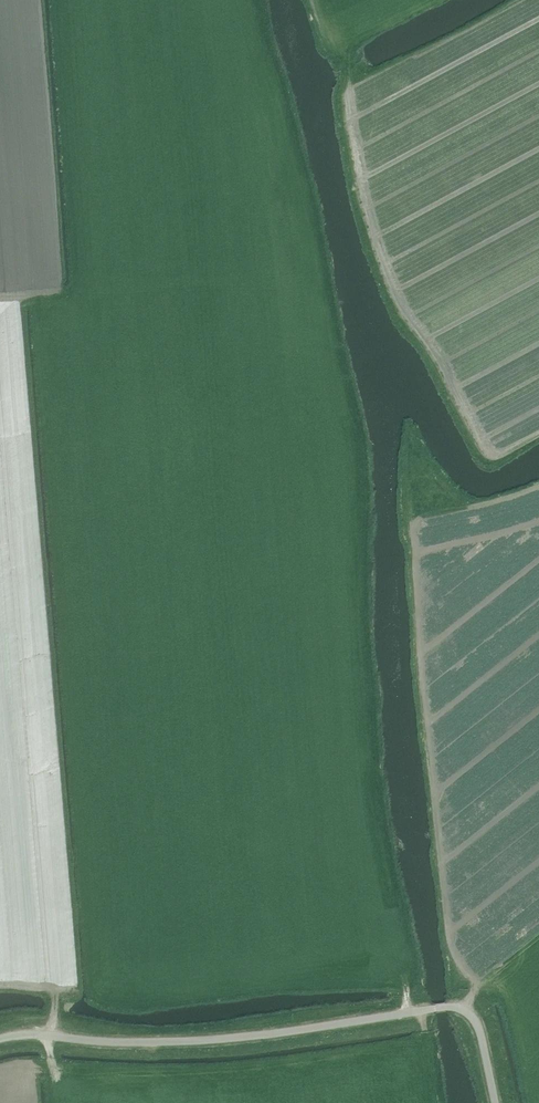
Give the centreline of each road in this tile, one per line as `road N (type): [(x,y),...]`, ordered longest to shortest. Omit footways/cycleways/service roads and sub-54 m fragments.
road 1 (unclassified): [(0,1040),(220,1041),(457,1007),(482,1033),(497,1102)]

